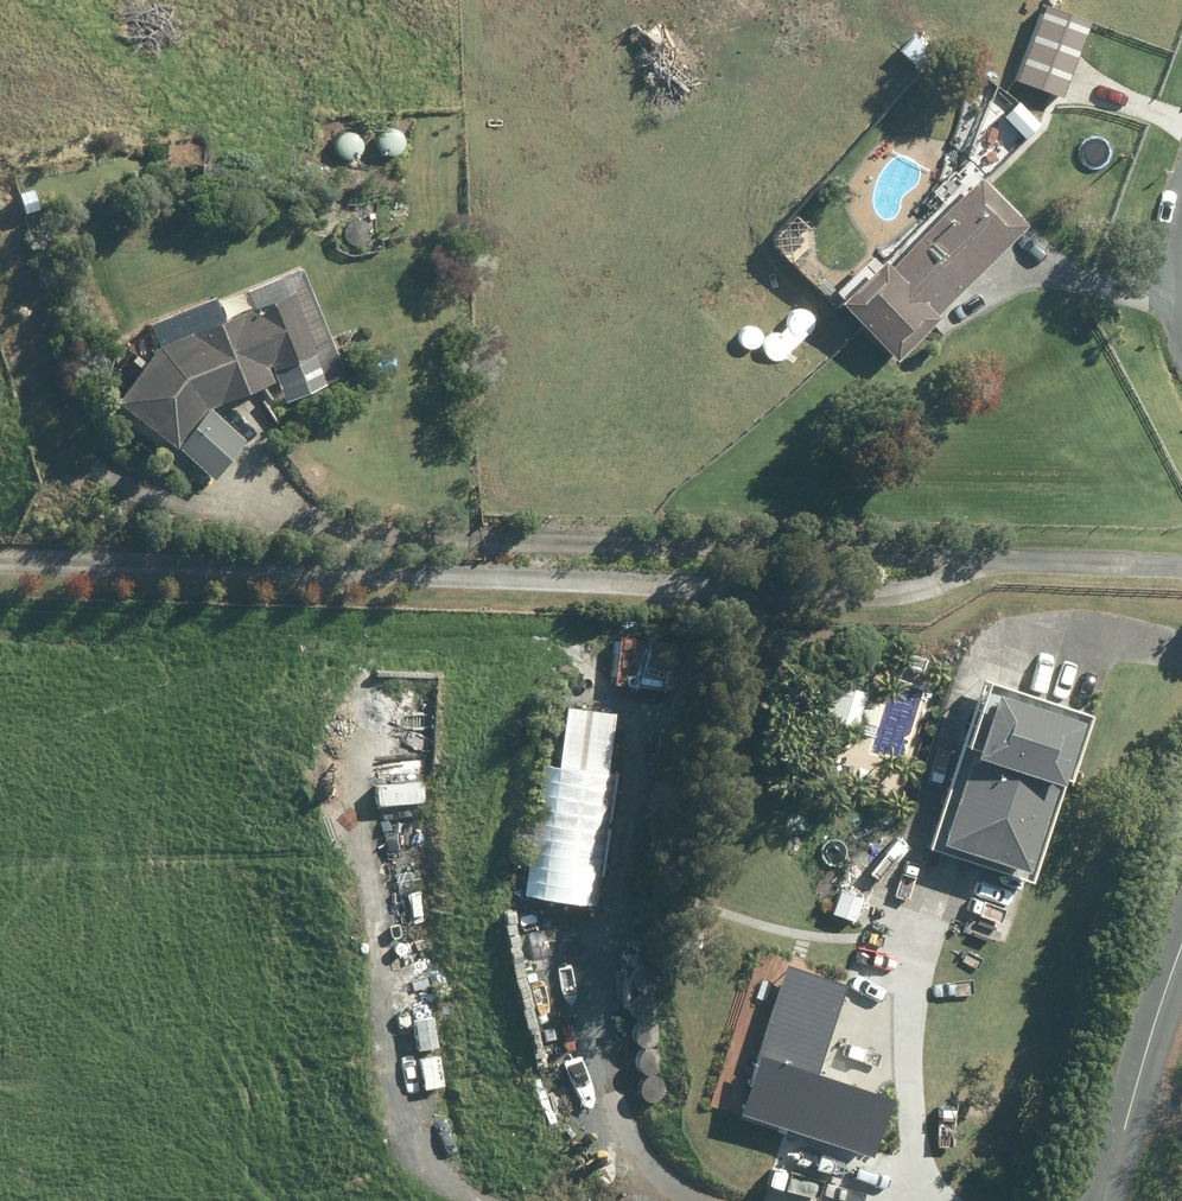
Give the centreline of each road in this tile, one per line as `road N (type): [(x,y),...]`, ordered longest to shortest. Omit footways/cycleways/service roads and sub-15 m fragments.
road 1 (track): [(990,556),(934,586),(830,594),(0,566)]
road 2 (track): [(1181,565),(321,524),(268,498),(251,477)]
road 3 (track): [(496,1200),(413,1130),(402,1069),(402,730)]
road 4 (track): [(717,1200),(653,1177),(591,1101),(571,944)]
road 5 (unclassified): [(1105,1200),(1181,944)]

